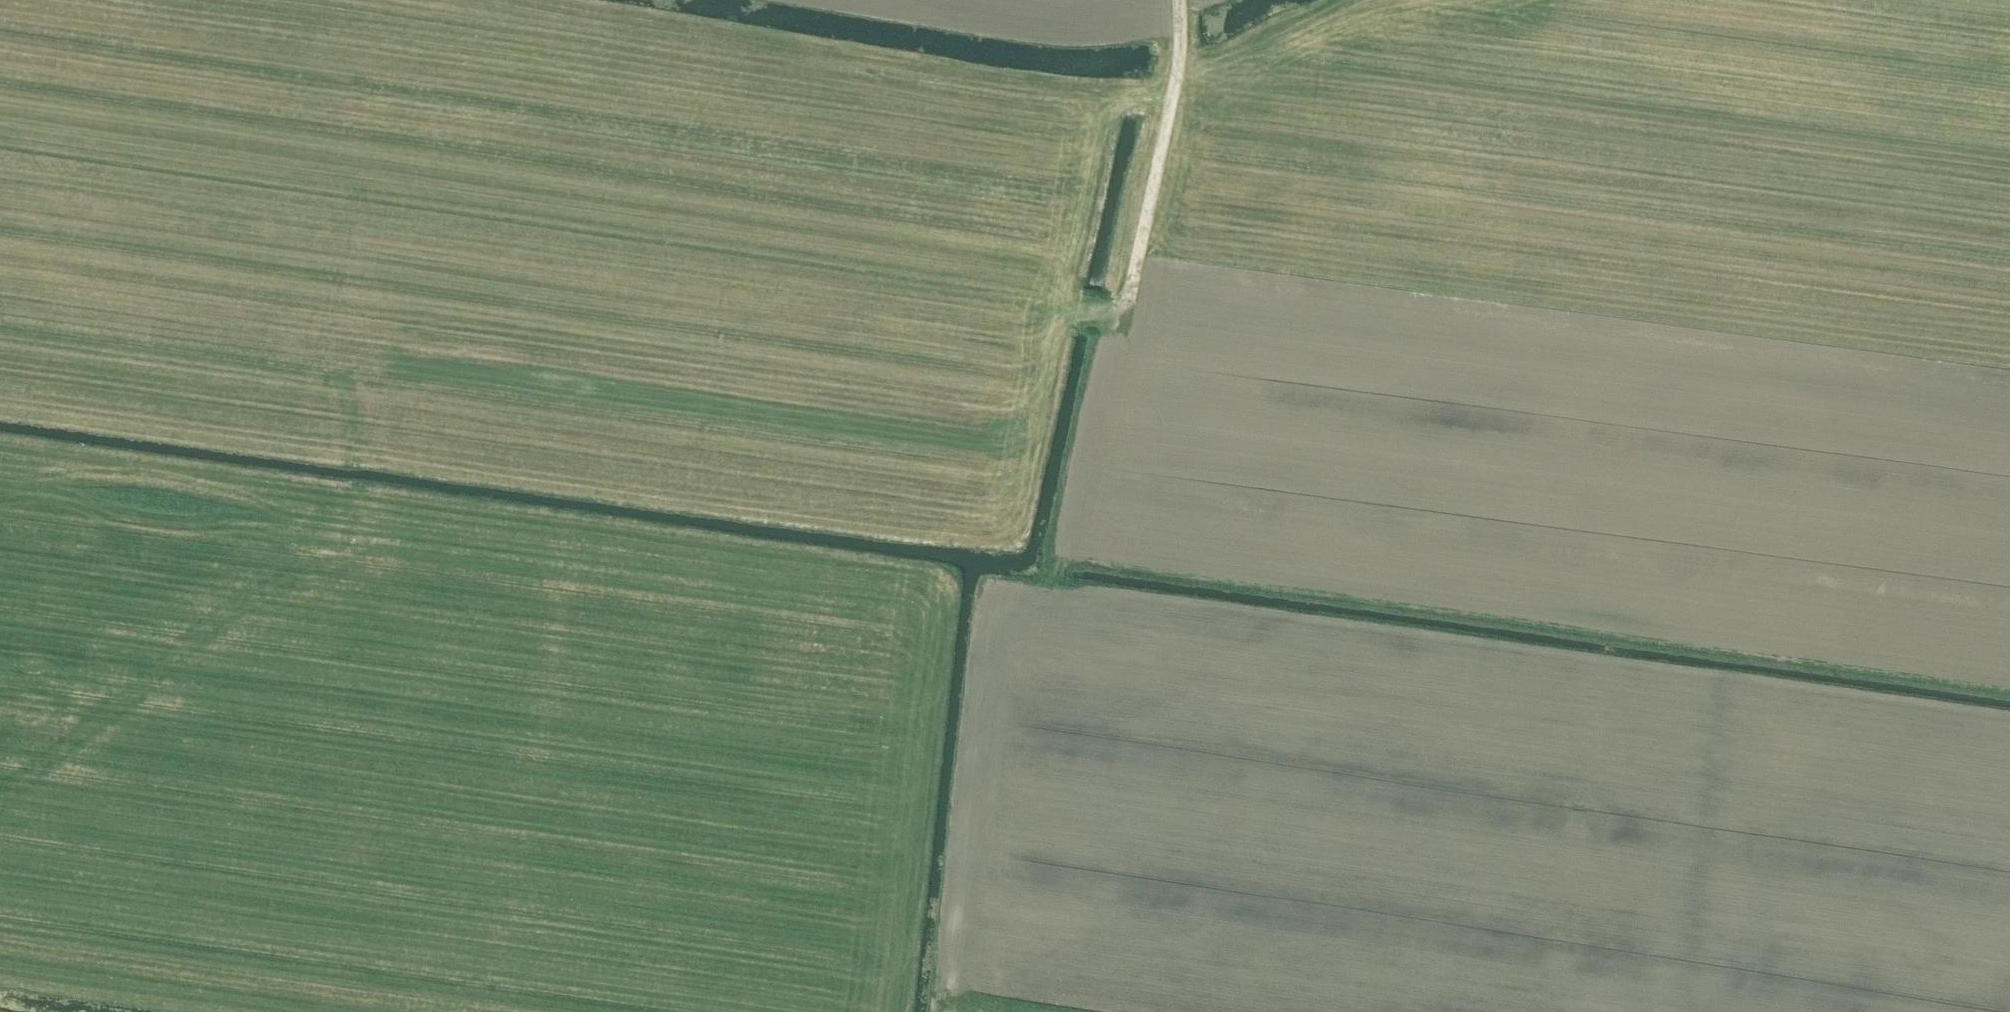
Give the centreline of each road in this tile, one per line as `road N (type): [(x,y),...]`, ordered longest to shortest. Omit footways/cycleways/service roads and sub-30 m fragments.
road 1 (track): [(1178,0),(1180,65),(1130,295)]

